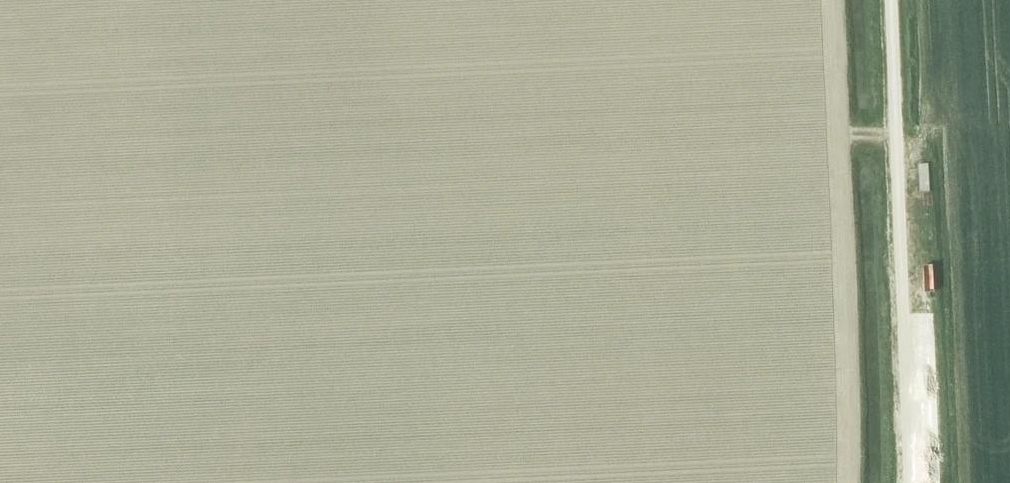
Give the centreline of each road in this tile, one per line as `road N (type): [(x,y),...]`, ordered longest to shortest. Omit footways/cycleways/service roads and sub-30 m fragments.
road 1 (unclassified): [(909,482),(890,0)]

